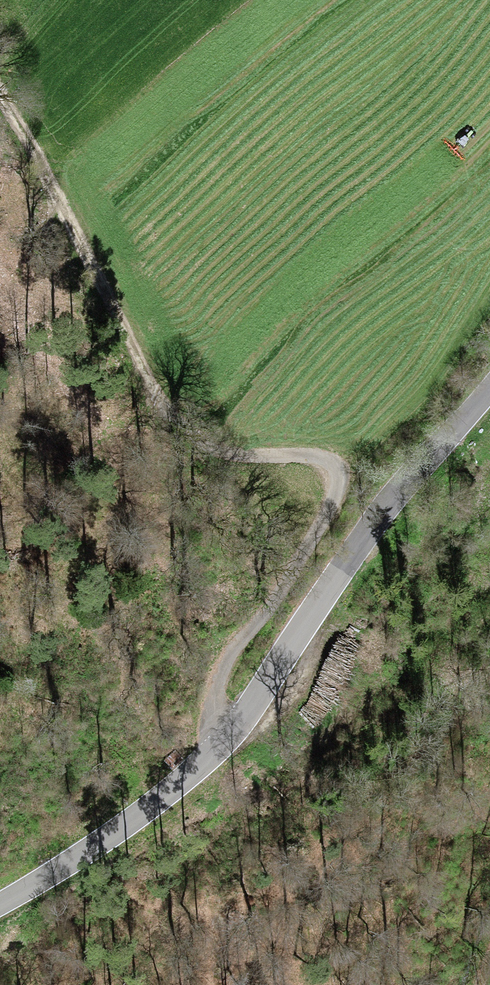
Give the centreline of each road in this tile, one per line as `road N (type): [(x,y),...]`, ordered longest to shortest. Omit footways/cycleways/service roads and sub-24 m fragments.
road 1 (track): [(0,46),(110,332),(199,447),(320,458),(338,467),(303,557),(227,660),(214,726),(229,742)]
road 2 (unclassified): [(489,390),(373,522),(229,742),(109,838),(0,907)]

